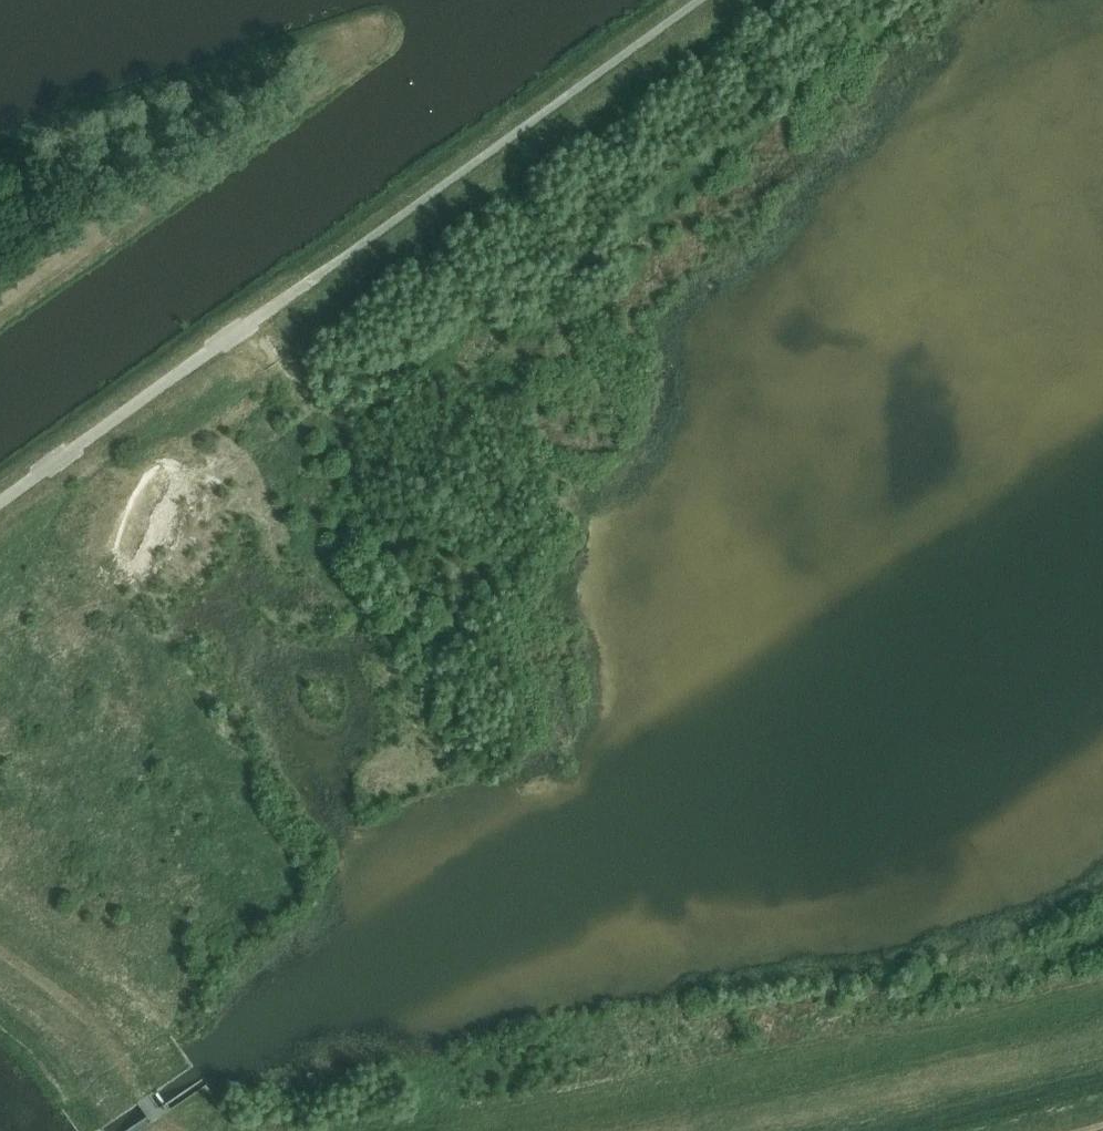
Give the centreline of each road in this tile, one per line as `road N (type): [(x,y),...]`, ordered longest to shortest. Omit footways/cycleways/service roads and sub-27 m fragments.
road 1 (unclassified): [(0,503),(311,281)]

